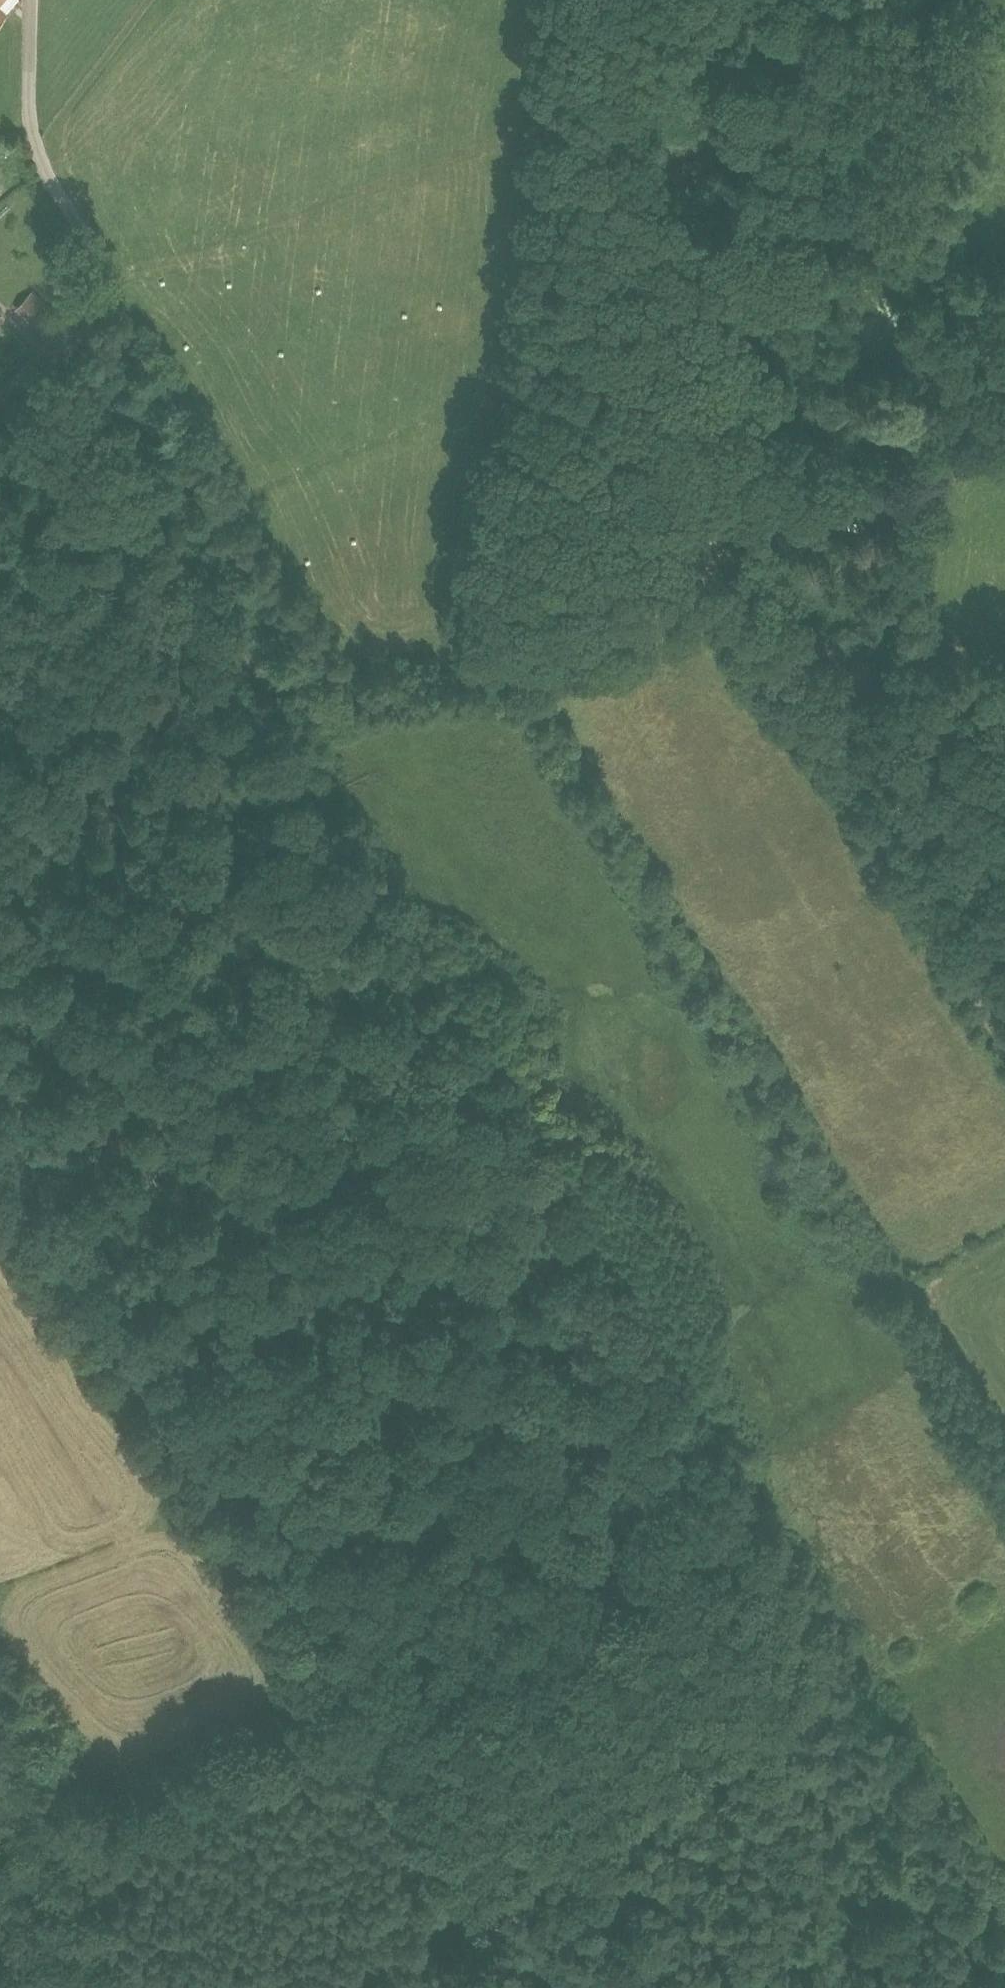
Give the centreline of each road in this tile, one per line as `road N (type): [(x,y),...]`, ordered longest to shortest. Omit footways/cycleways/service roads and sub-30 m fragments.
road 1 (track): [(43,356),(269,711),(477,669)]
road 2 (unclassified): [(0,401),(96,287),(94,264),(31,130)]

